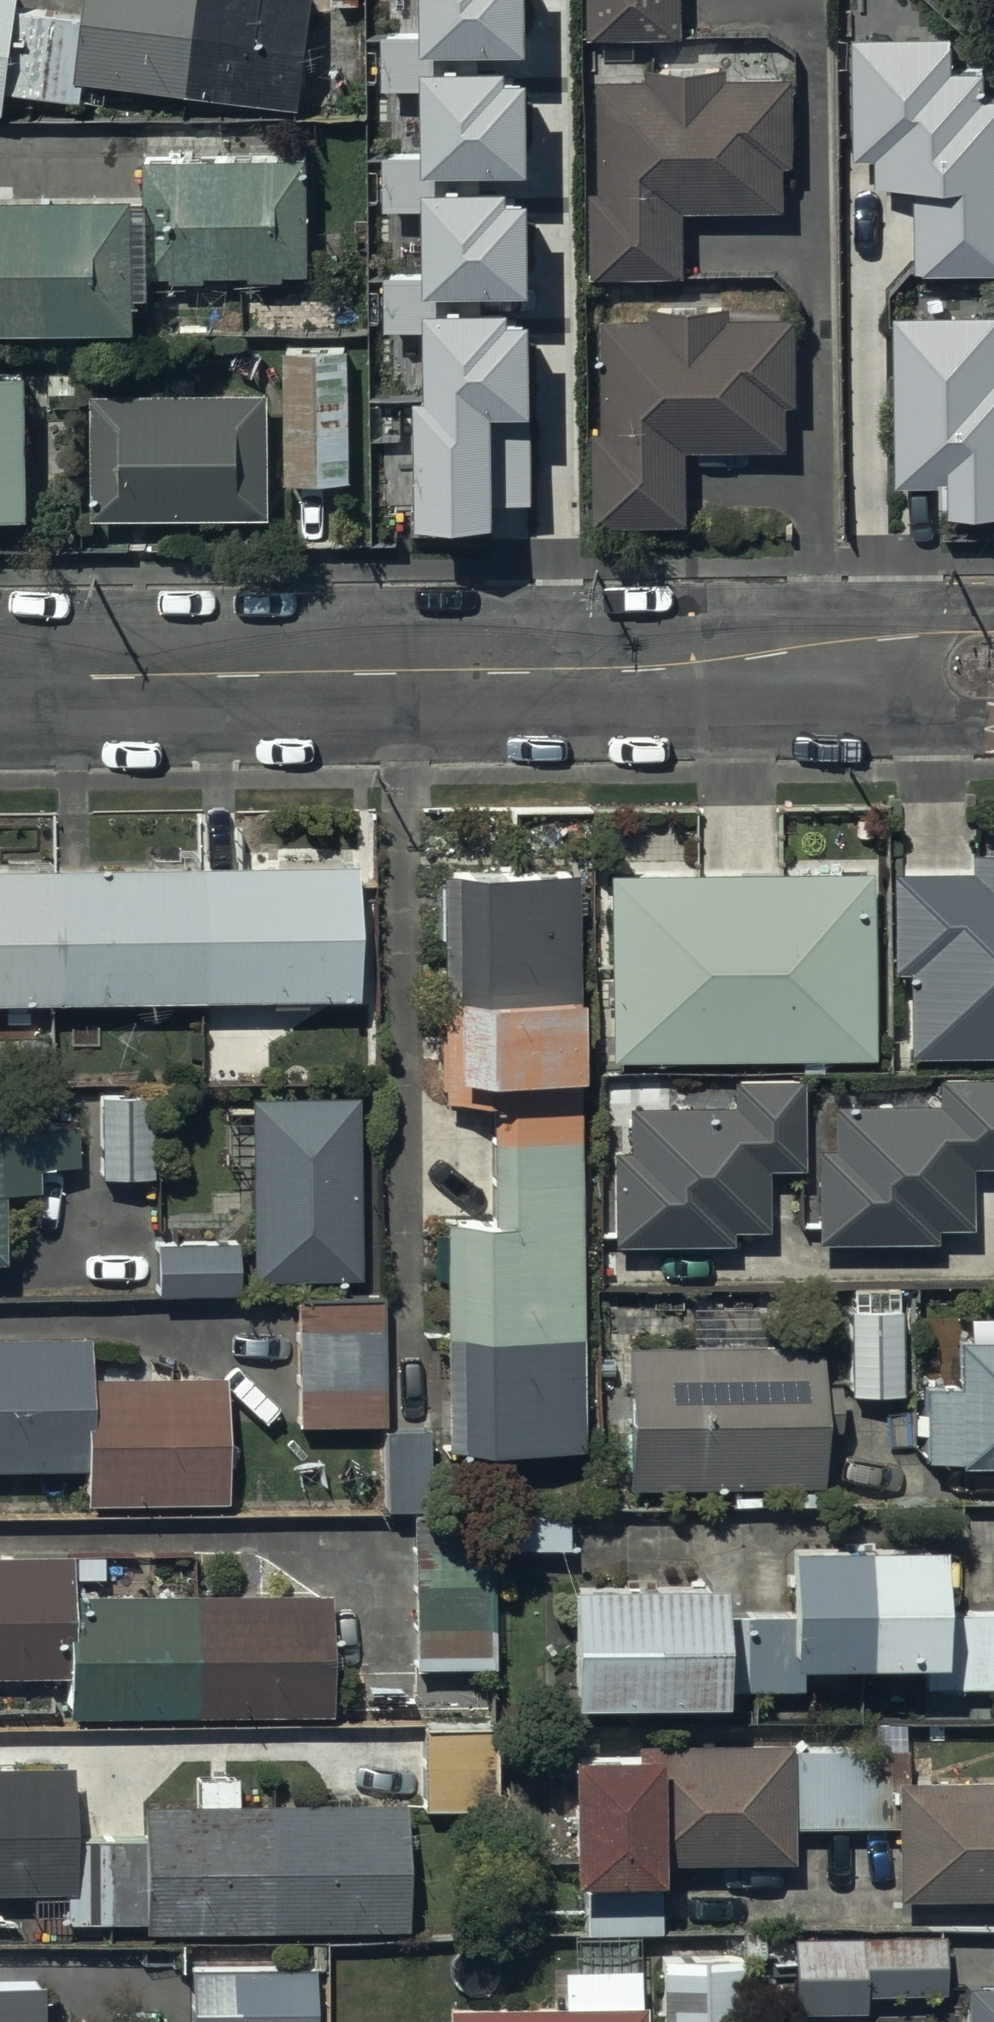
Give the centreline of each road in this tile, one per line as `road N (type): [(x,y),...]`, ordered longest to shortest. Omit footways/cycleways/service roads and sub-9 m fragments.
road 1 (residential): [(0,678),(993,668)]

